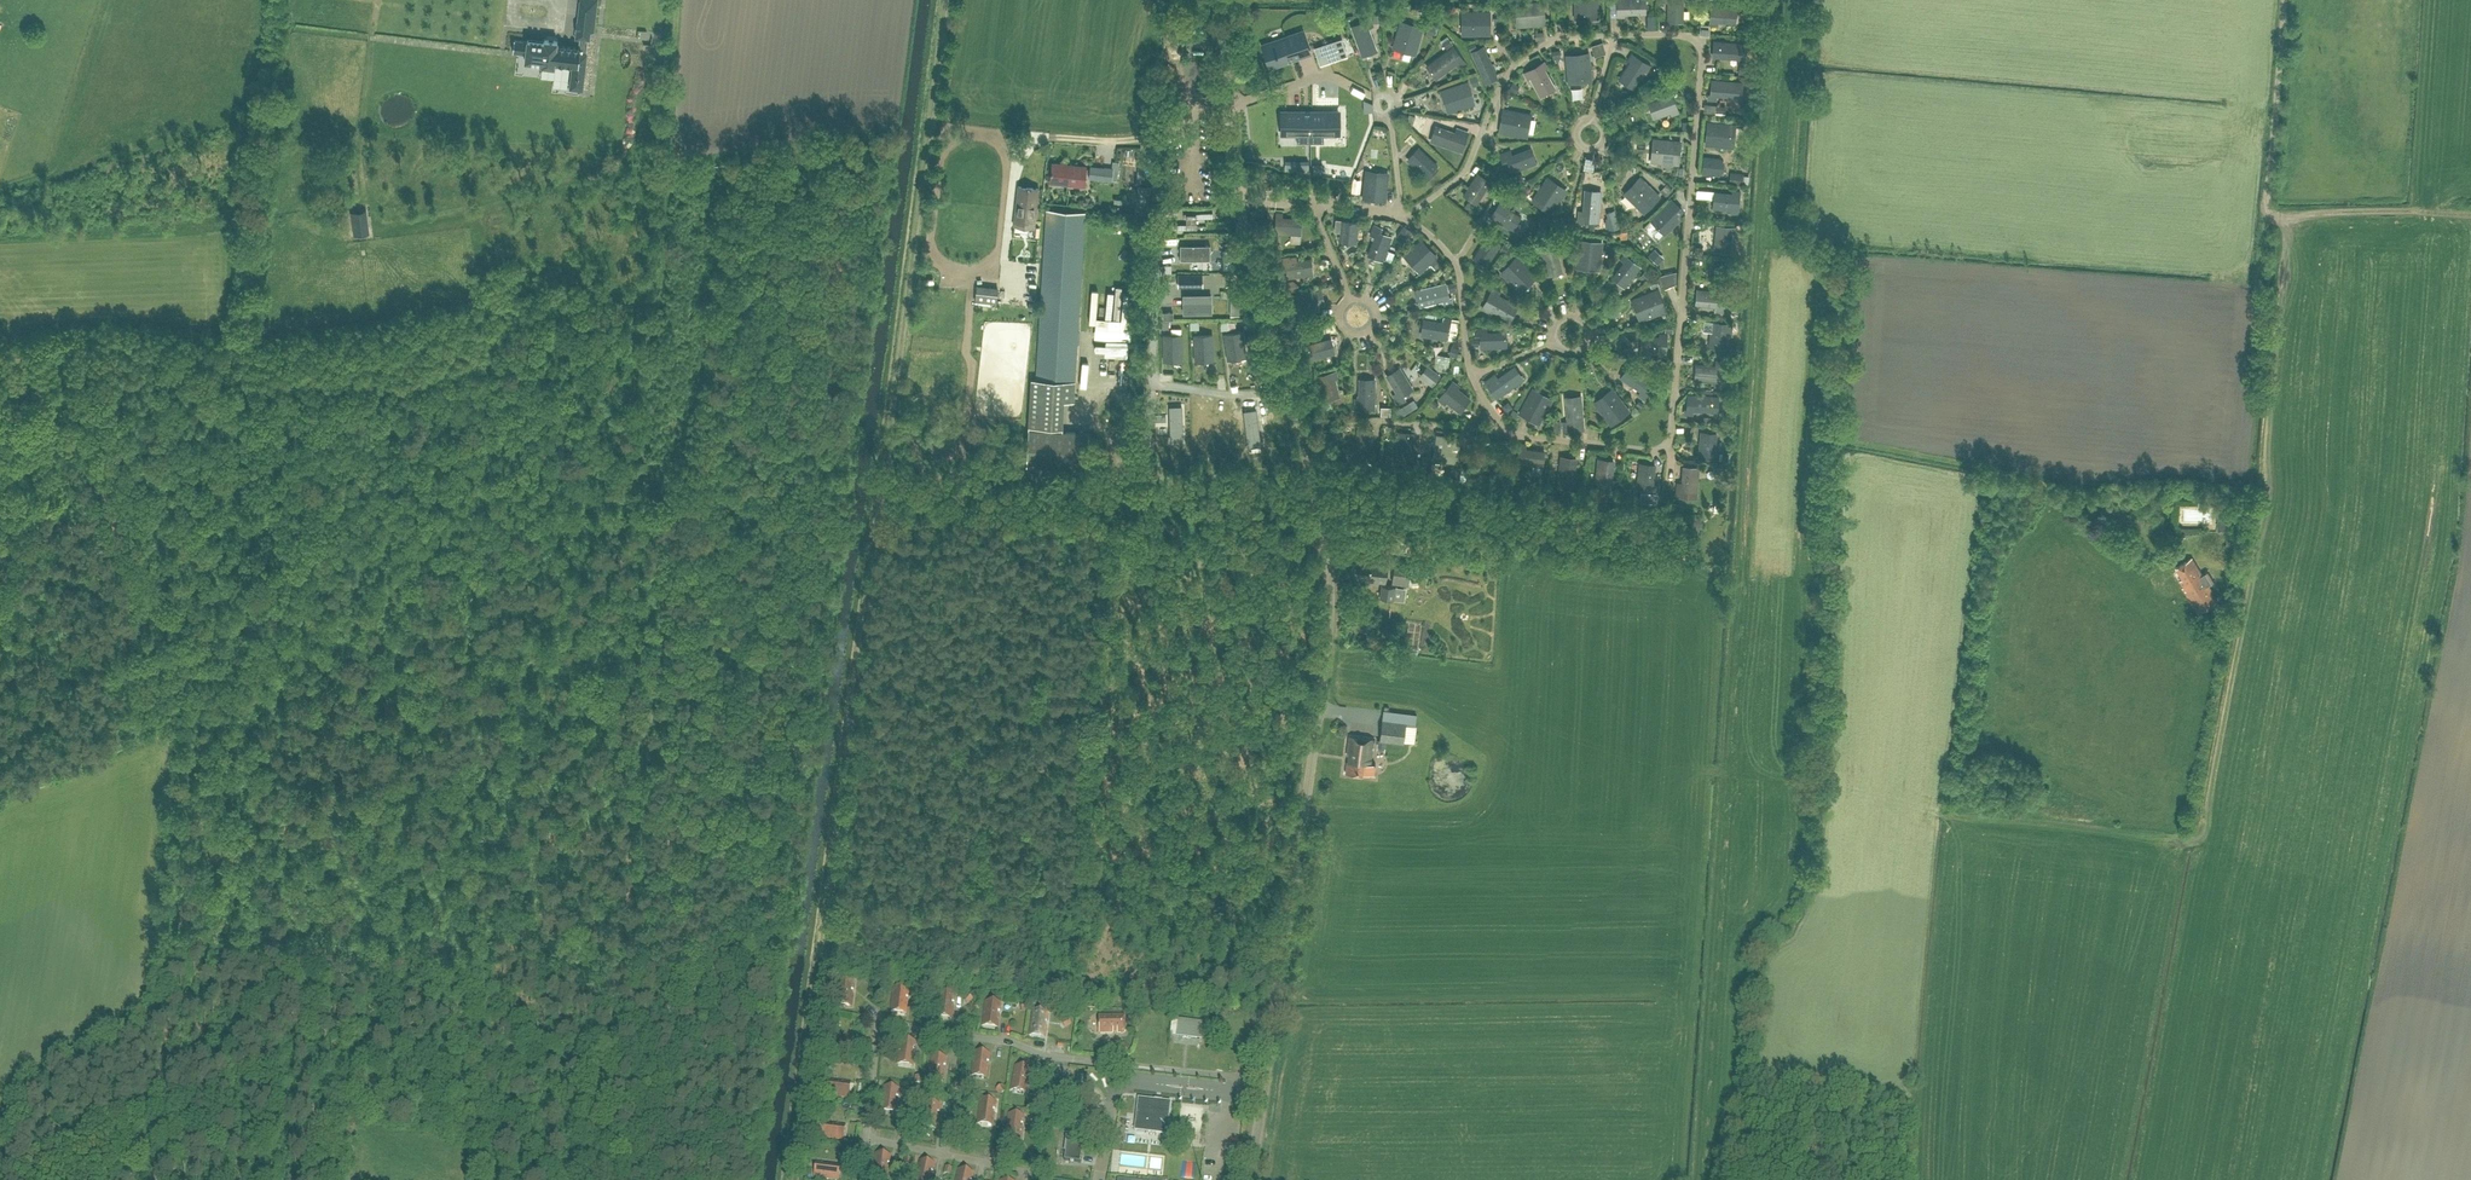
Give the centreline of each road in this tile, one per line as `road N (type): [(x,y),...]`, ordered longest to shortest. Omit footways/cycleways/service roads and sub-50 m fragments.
road 1 (unclassified): [(1255,1179),(1330,622),(1324,537),(1236,171),(1227,86),(1232,0)]
road 2 (track): [(679,0),(659,260),(631,383),(665,605),(592,1179)]
road 3 (track): [(942,0),(788,1179)]
road 4 (track): [(1227,88),(1335,76),(1353,96),(1369,99)]

